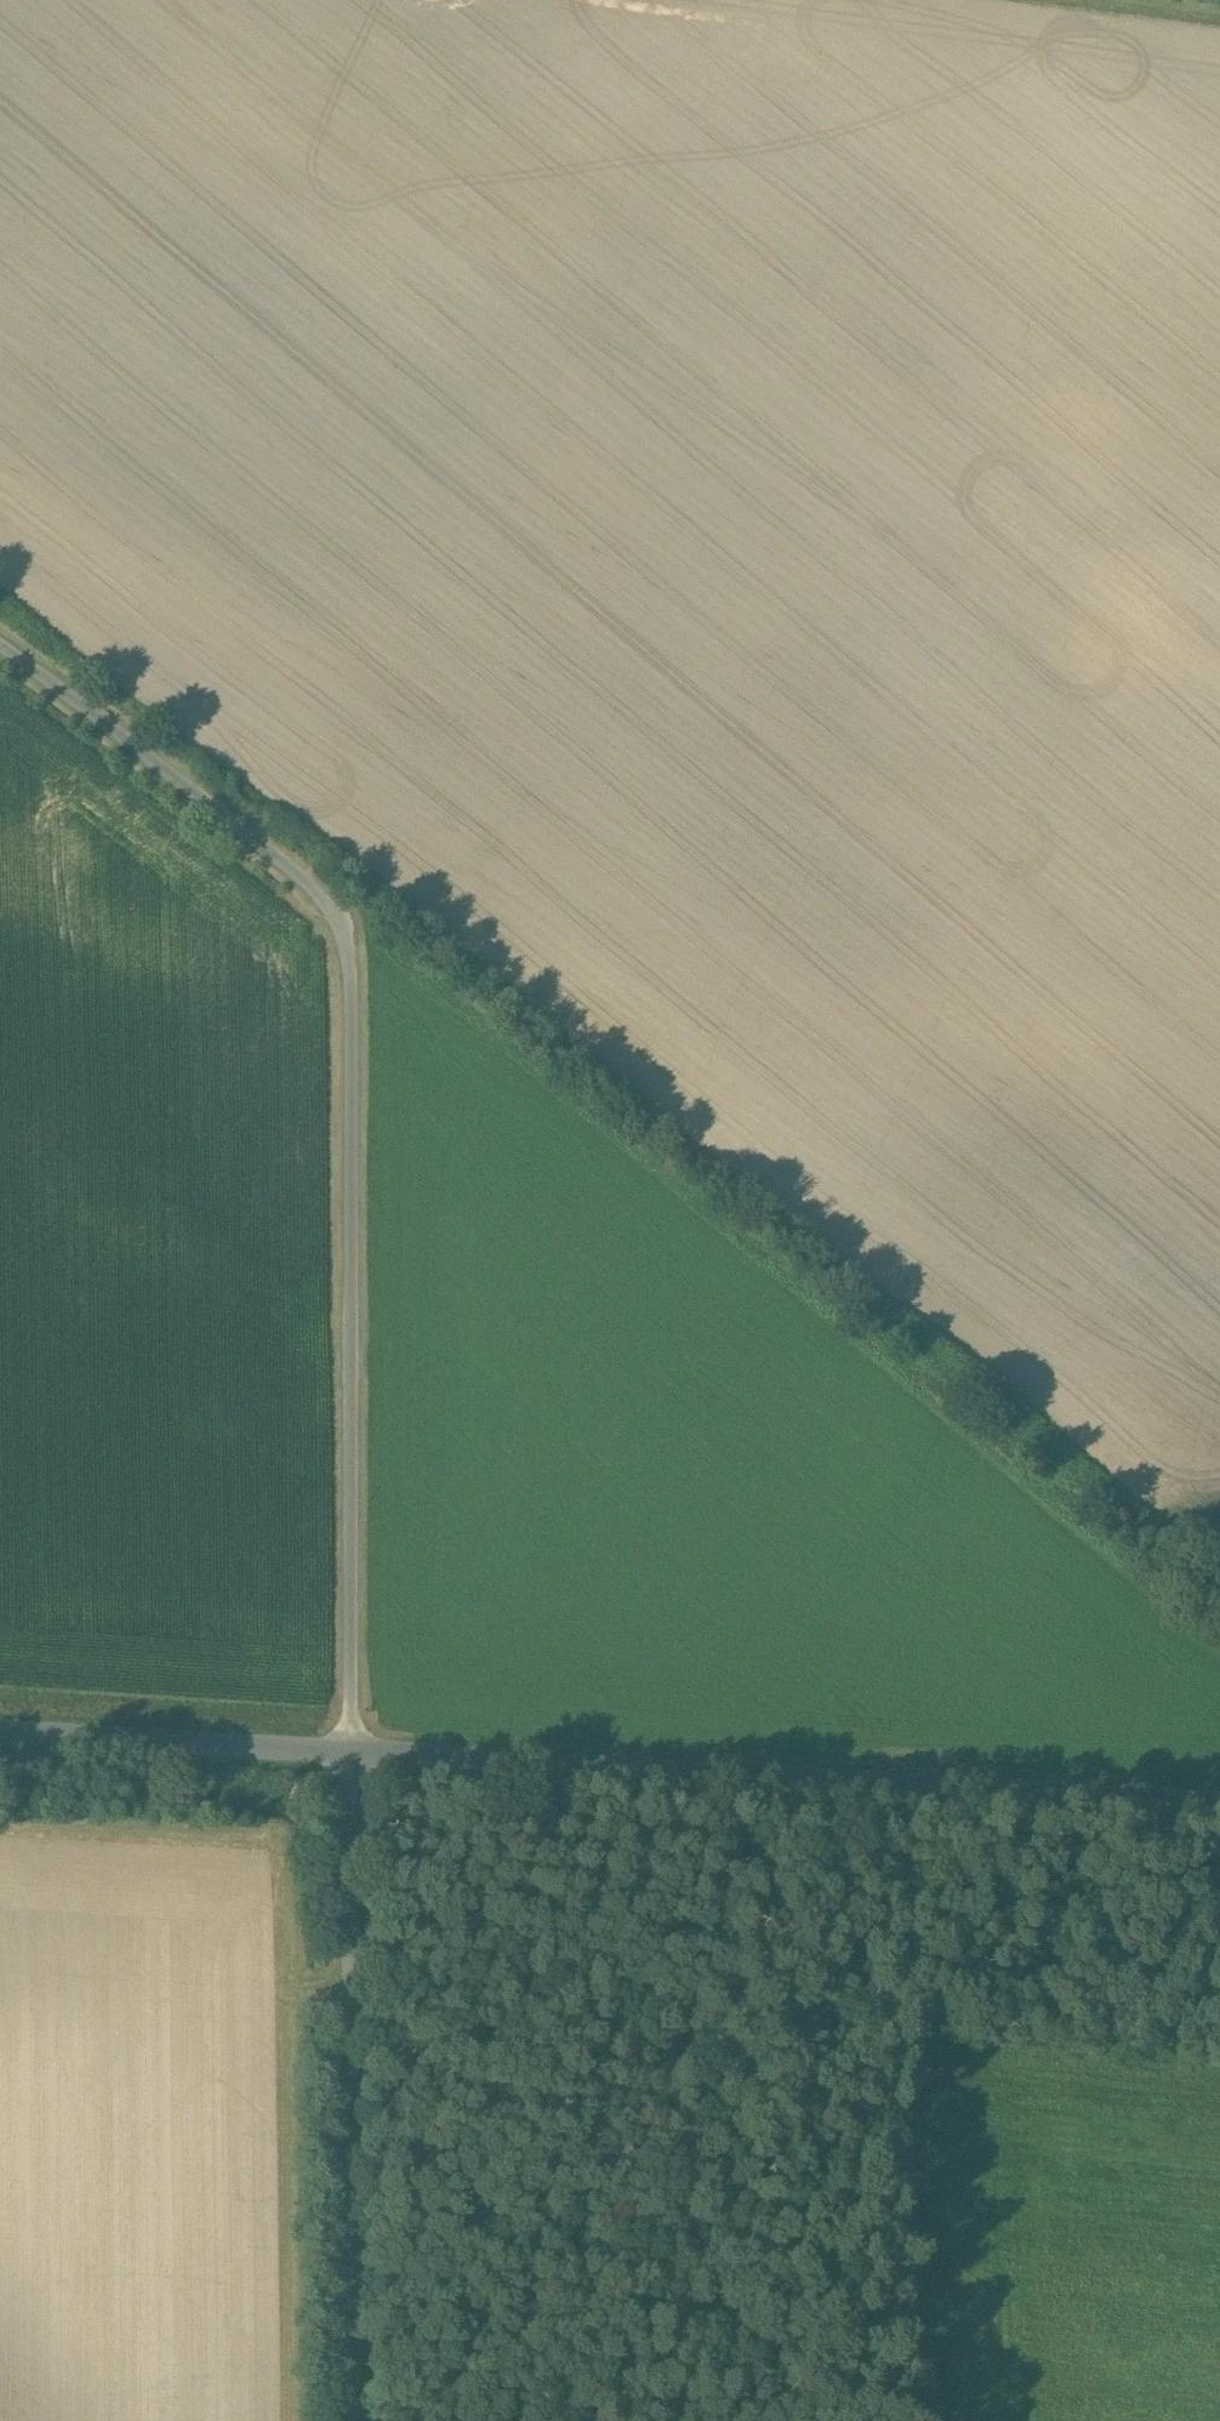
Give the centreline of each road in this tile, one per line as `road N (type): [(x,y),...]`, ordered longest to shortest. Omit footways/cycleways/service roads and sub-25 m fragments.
road 1 (unclassified): [(354,1756),(352,978),(343,929),(295,871),(0,646)]
road 2 (tertiary): [(354,1756),(1219,1812)]
road 3 (unclassified): [(353,2420),(354,1756)]
road 4 (tertiary): [(0,1732),(354,1756)]

